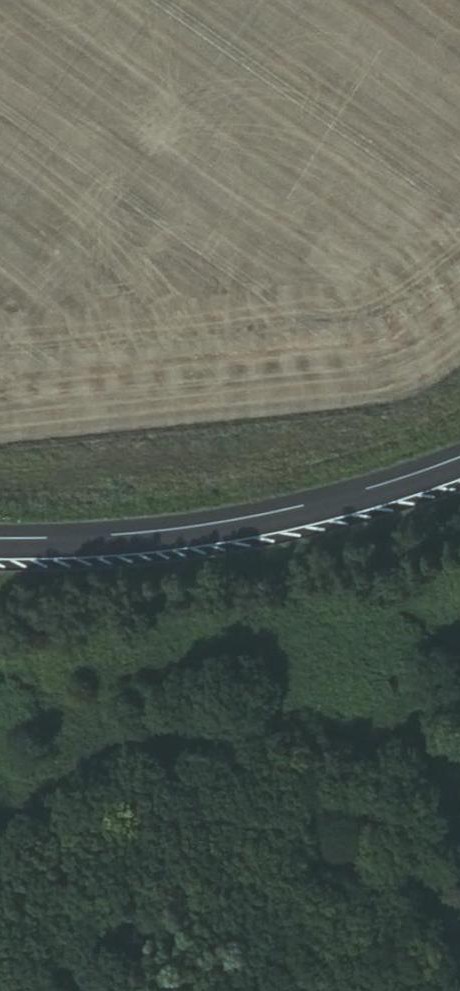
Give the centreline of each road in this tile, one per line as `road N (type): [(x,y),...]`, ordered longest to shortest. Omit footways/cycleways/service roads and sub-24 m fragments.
road 1 (motorway): [(459,468),(373,498),(234,530),(0,547)]

